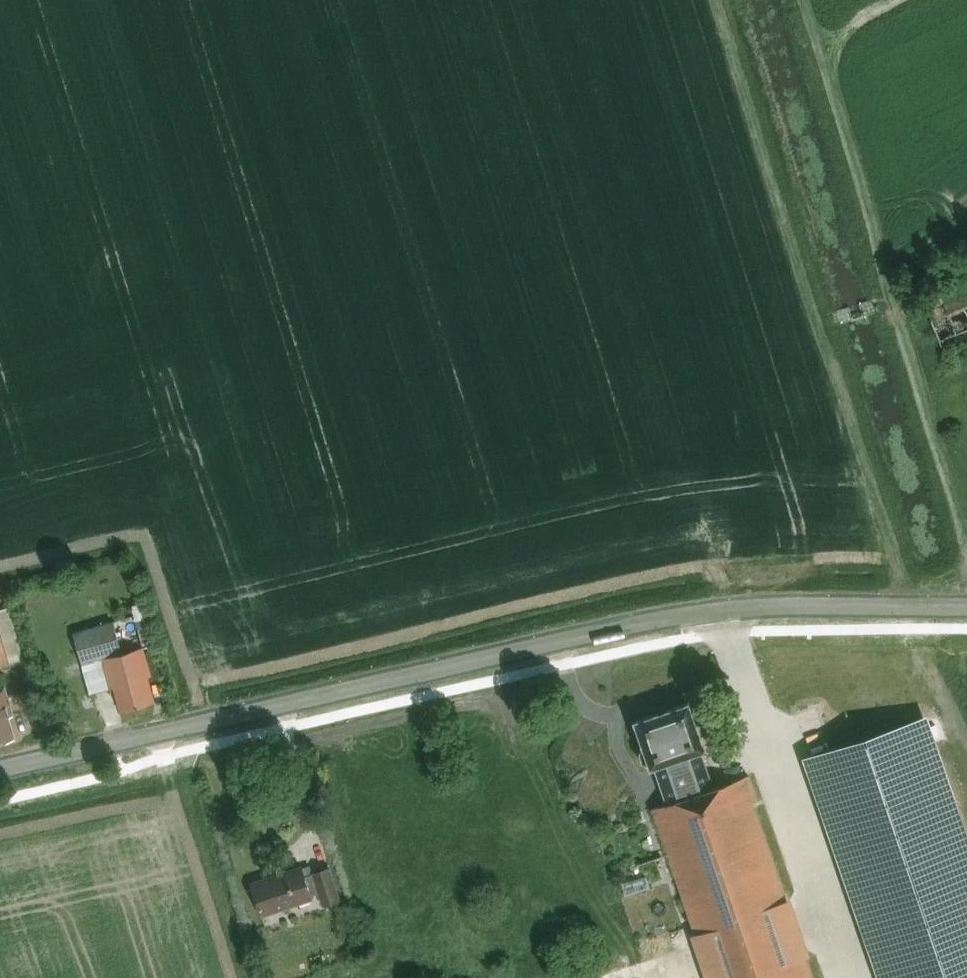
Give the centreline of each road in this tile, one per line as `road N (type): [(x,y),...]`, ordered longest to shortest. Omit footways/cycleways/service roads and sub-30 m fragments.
road 1 (secondary): [(0,768),(665,619),(966,606)]

